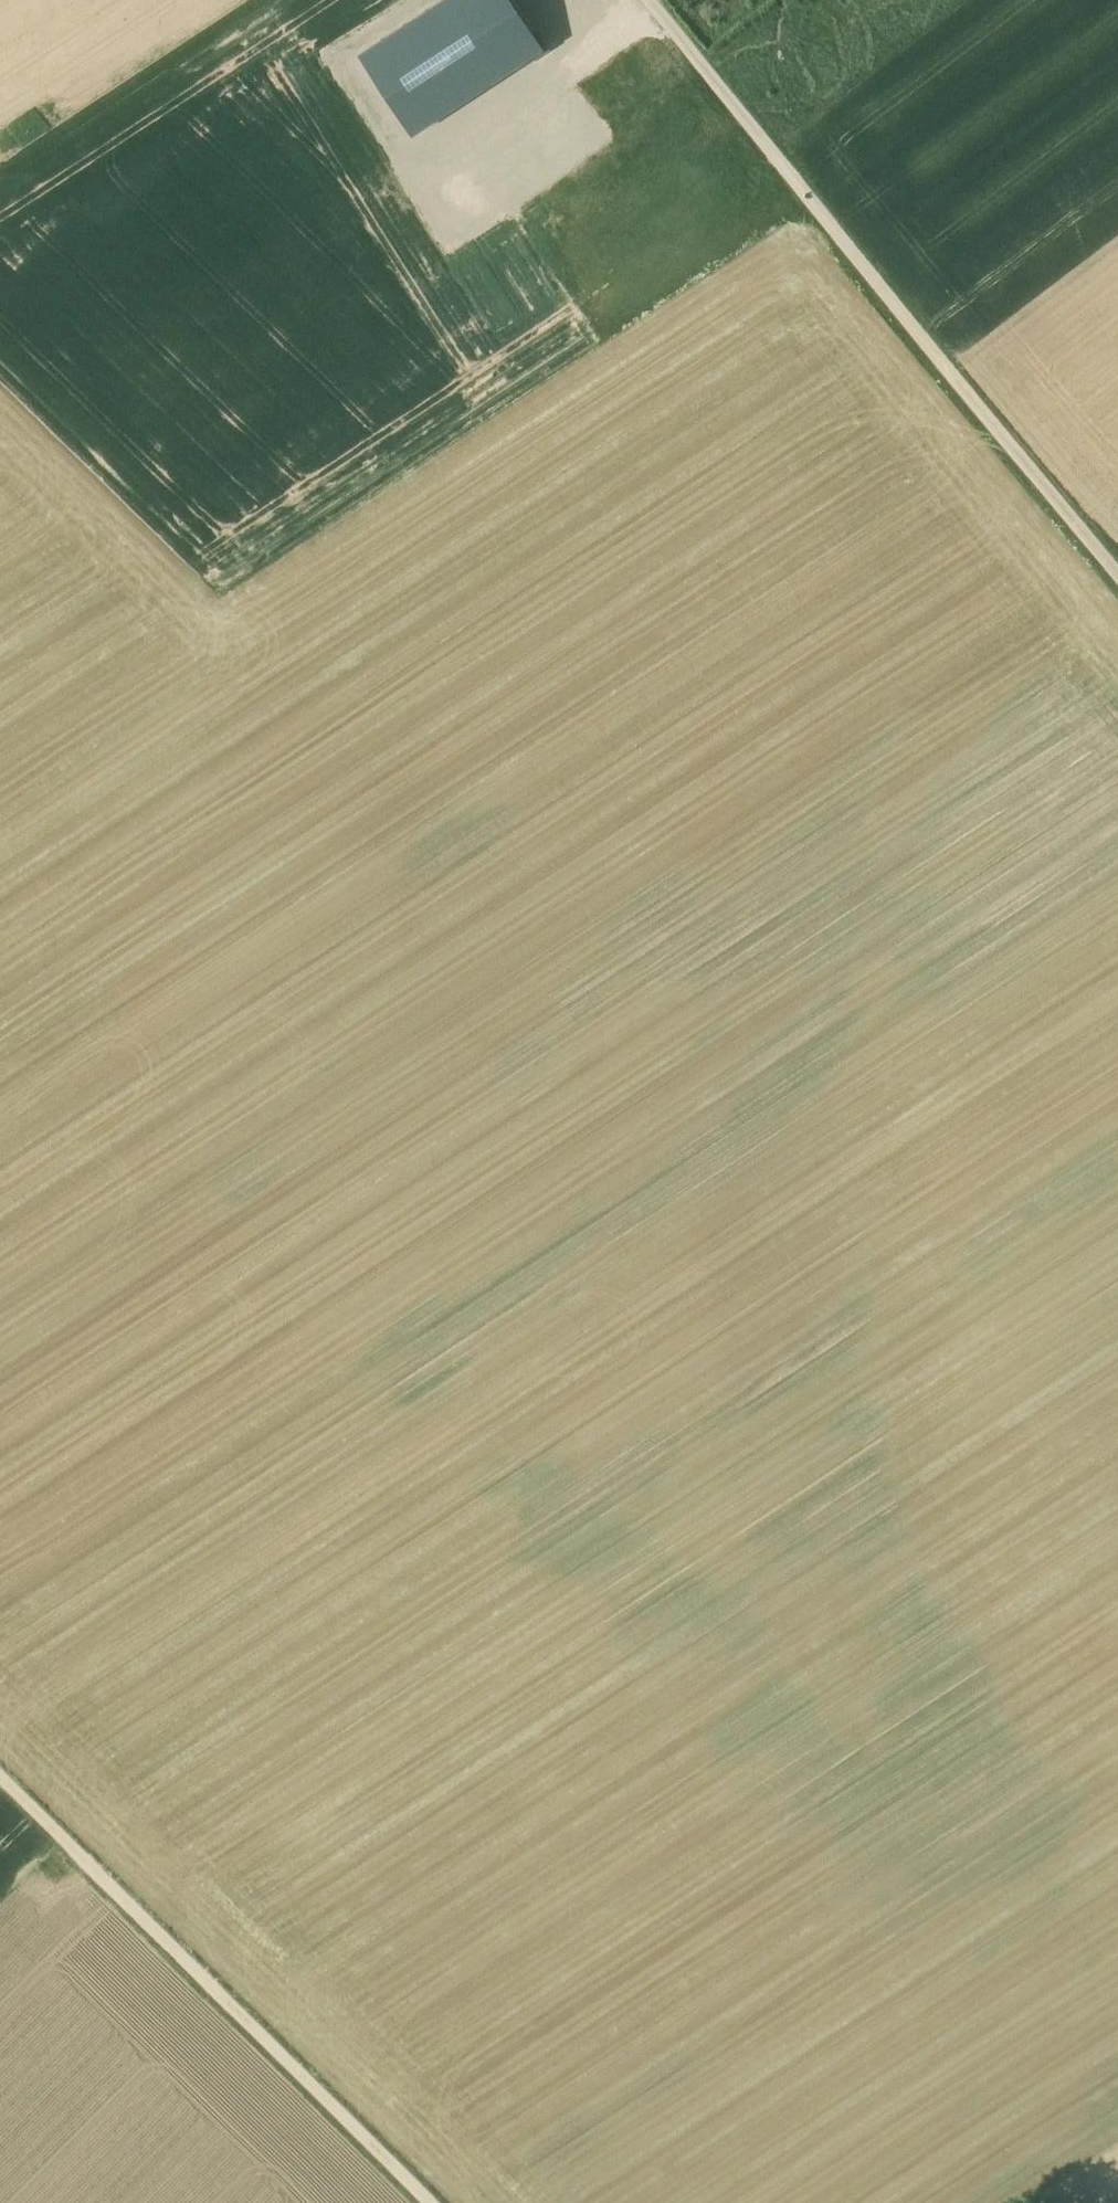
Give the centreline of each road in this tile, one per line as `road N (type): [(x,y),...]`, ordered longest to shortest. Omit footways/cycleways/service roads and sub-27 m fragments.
road 1 (unclassified): [(1117,572),(652,0)]
road 2 (track): [(426,2202),(0,1783)]

